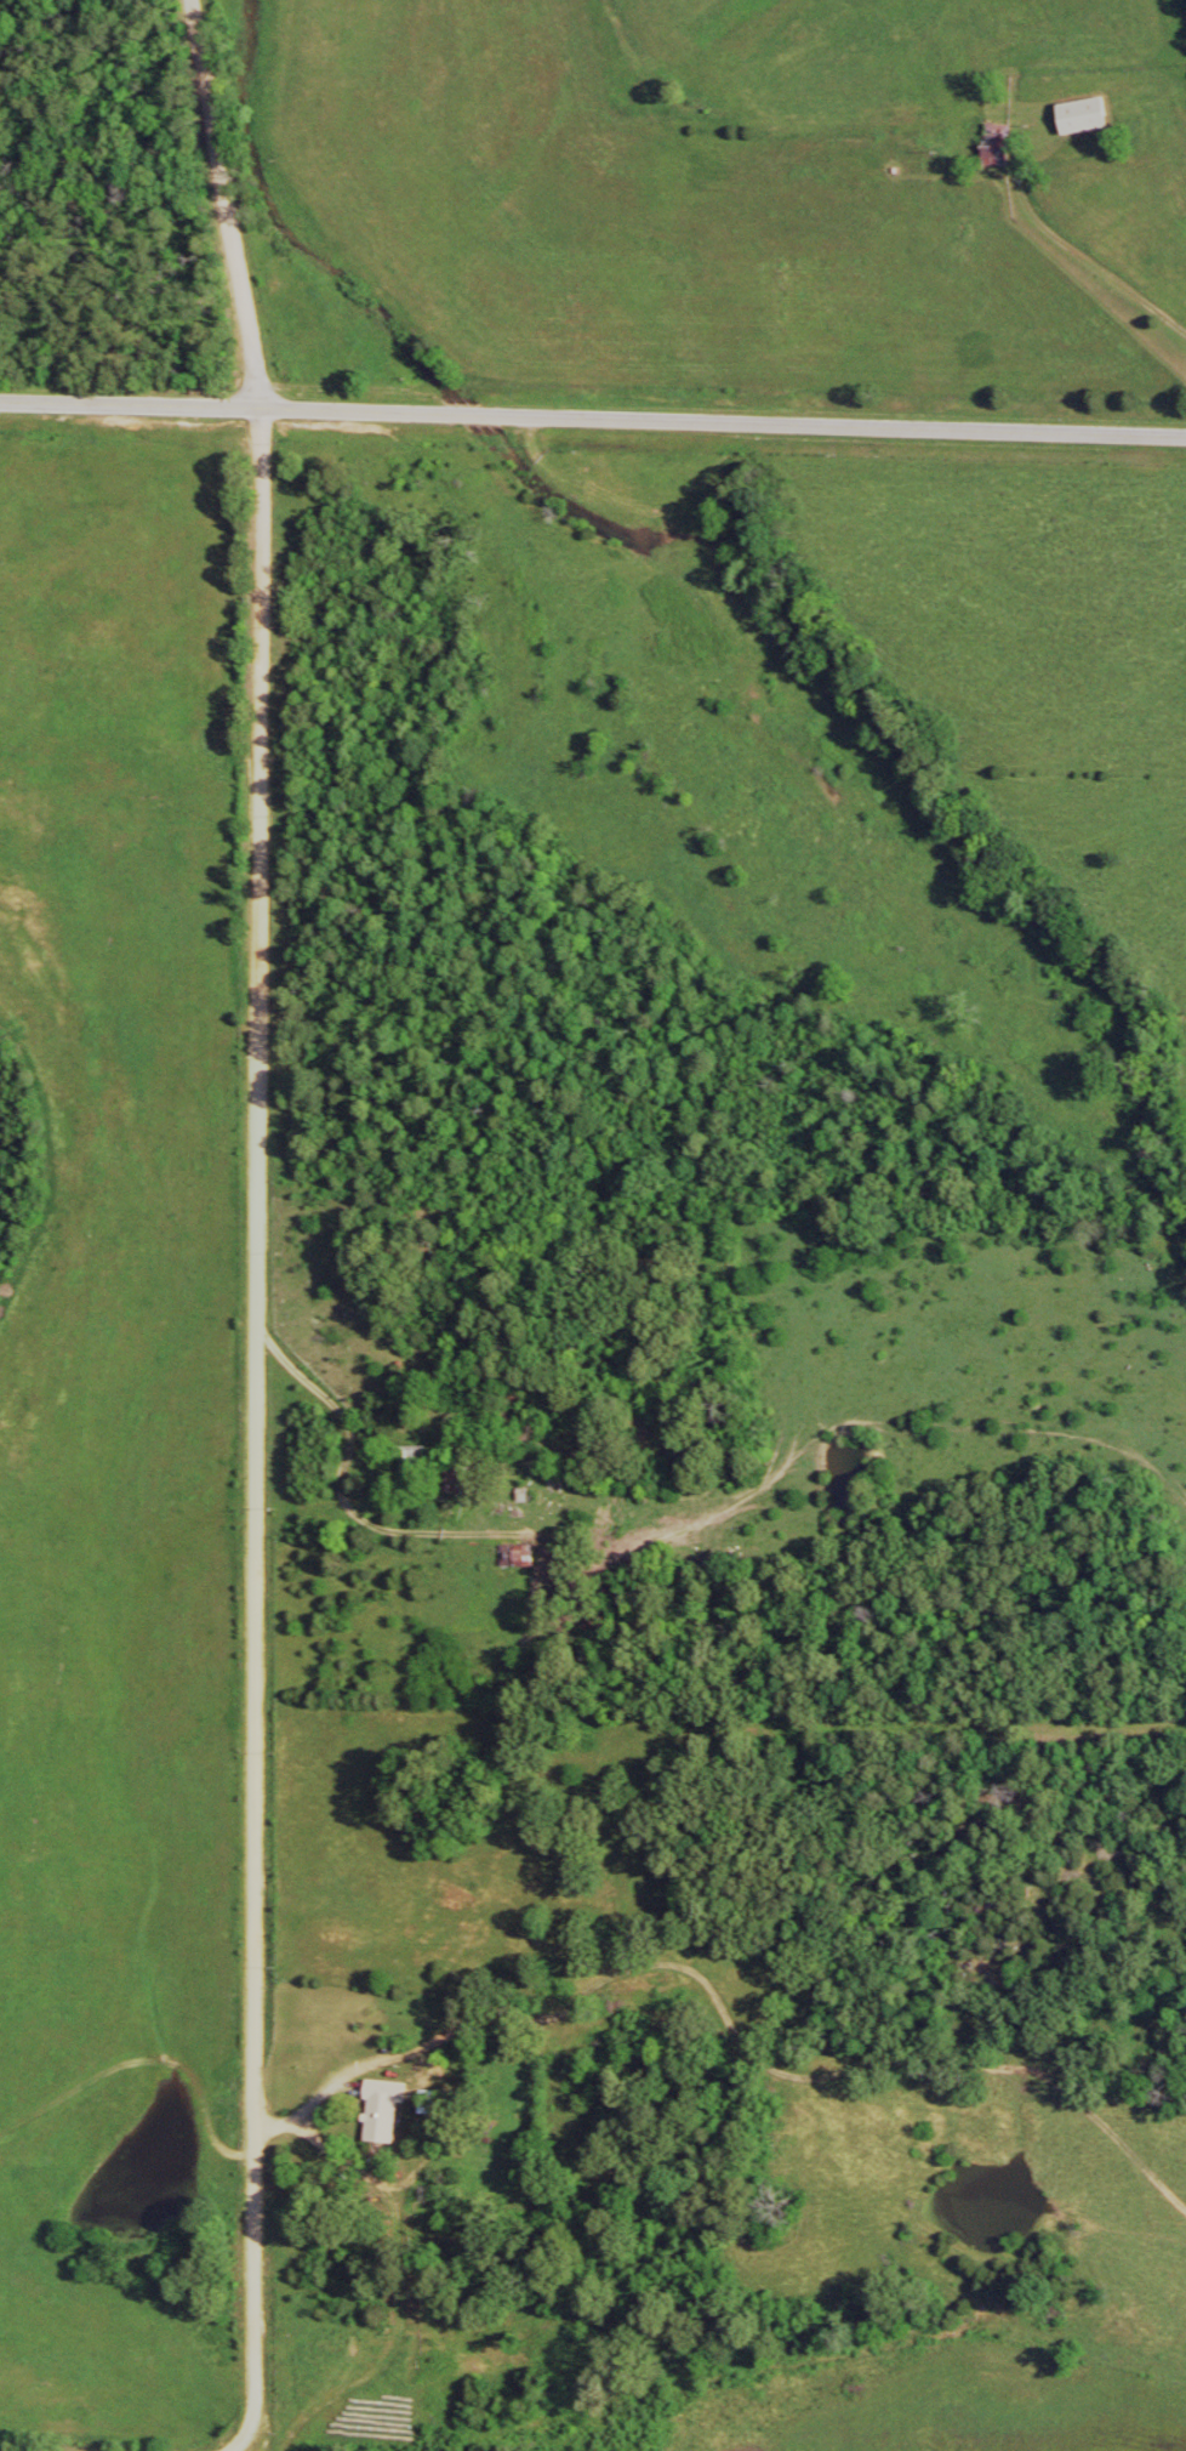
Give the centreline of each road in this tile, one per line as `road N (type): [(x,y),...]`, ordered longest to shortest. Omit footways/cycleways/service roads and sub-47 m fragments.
road 1 (residential): [(222,2450),(244,2432),(252,2396),(260,517),(250,359),(191,0)]
road 2 (secondary): [(1185,434),(0,402)]

